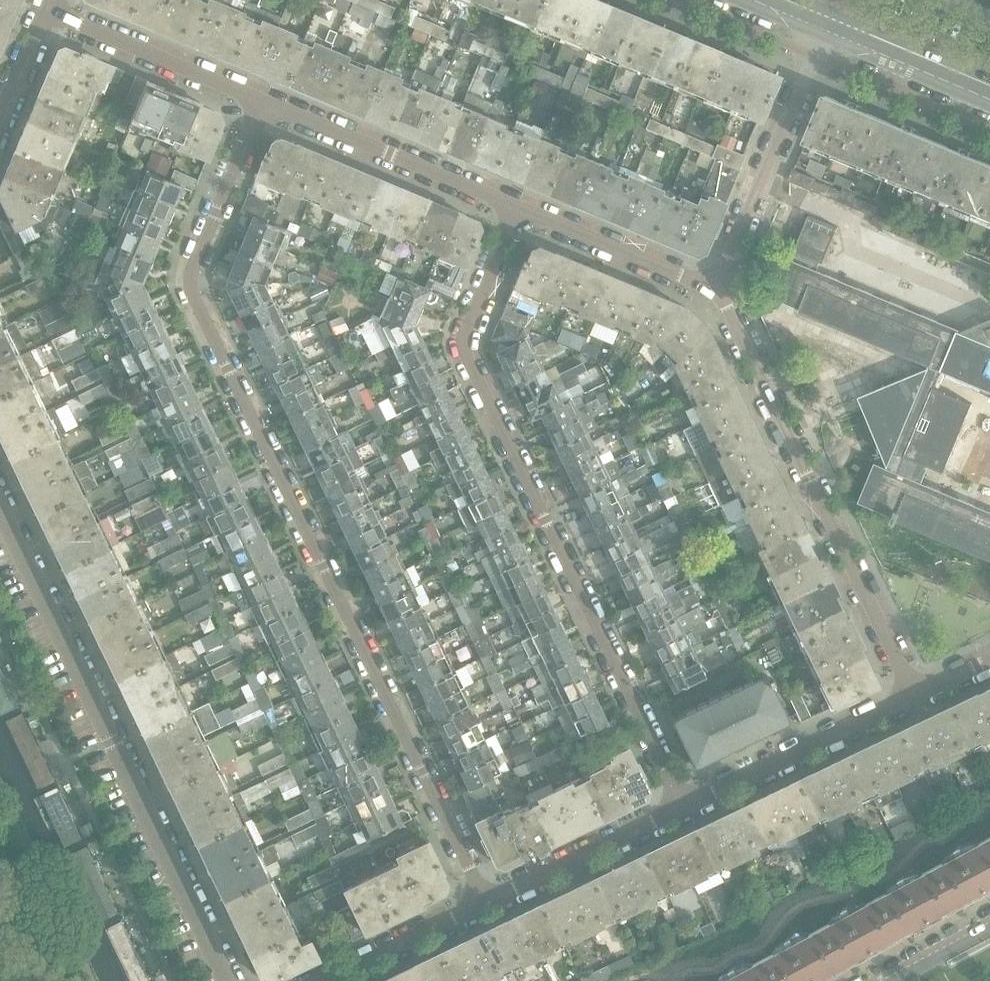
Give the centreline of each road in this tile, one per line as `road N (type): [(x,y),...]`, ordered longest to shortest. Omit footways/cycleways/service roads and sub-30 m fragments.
road 1 (residential): [(263,102),(188,286),(486,900)]
road 2 (residential): [(686,806),(466,356),(465,329),(513,204)]
road 3 (residential): [(0,506),(230,980)]
road 4 (residential): [(914,696),(714,288)]
road 5 (residential): [(714,288),(829,22)]
road 6 (residential): [(513,204),(263,102)]
road 7 (residential): [(914,696),(686,806)]
road 8 (residential): [(263,102),(45,10)]
road 9 (residential): [(686,806),(486,900)]
road 10 (residential): [(714,288),(513,204)]
road 11 (residential): [(486,900),(311,980)]
road 12 (residential): [(989,89),(829,22)]

